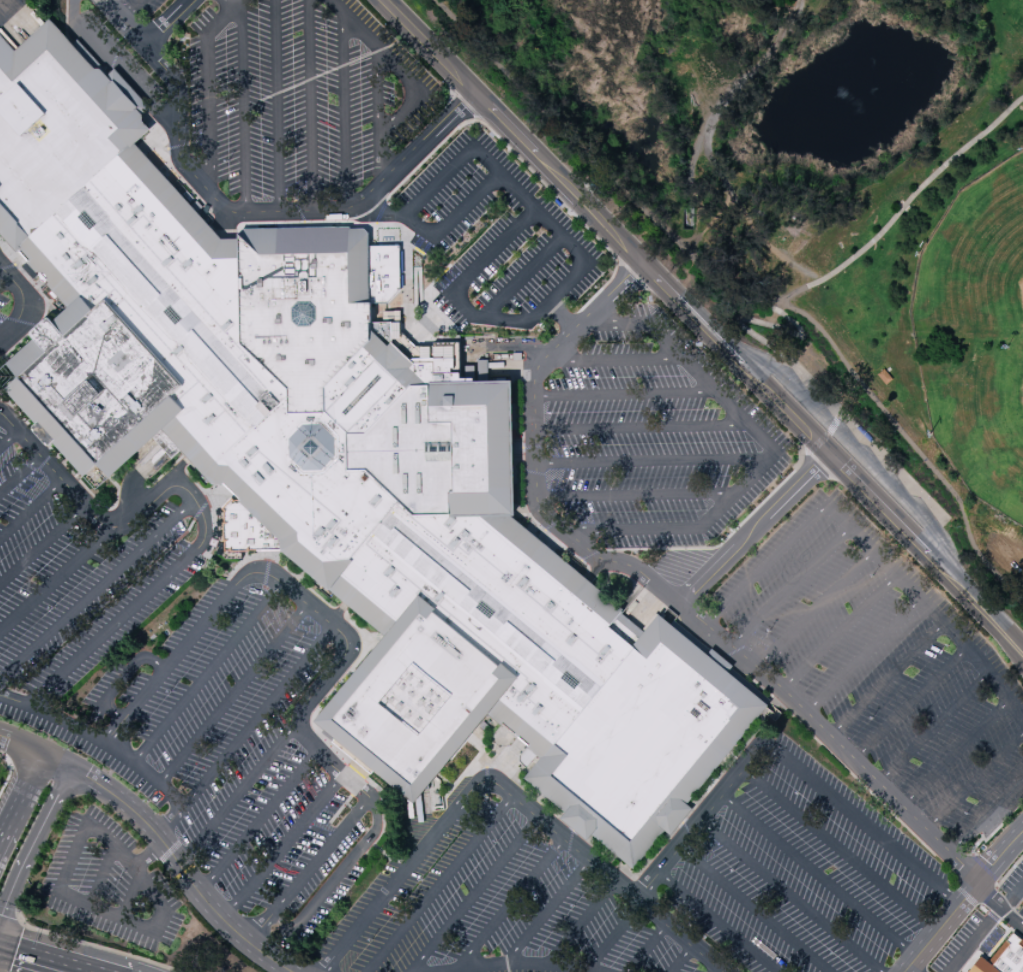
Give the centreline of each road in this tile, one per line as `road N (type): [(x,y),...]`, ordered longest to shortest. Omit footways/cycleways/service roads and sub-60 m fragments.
road 1 (tertiary): [(381,0),(717,342)]
road 2 (tertiary): [(717,342),(962,586)]

